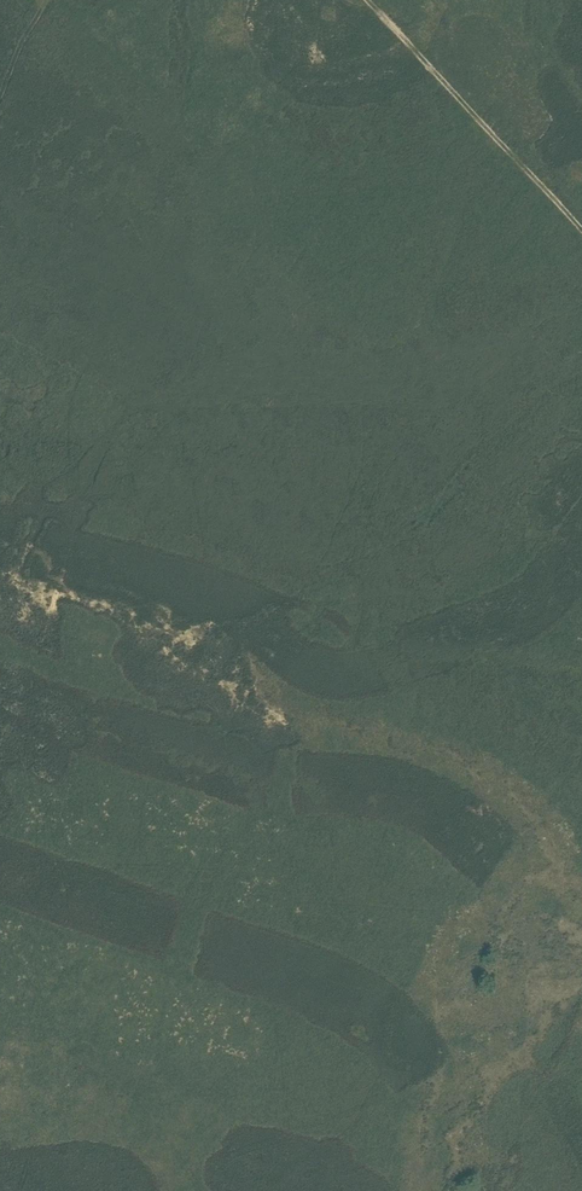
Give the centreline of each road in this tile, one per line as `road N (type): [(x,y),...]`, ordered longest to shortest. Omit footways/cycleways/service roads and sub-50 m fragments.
road 1 (track): [(370,0),(581,230)]

